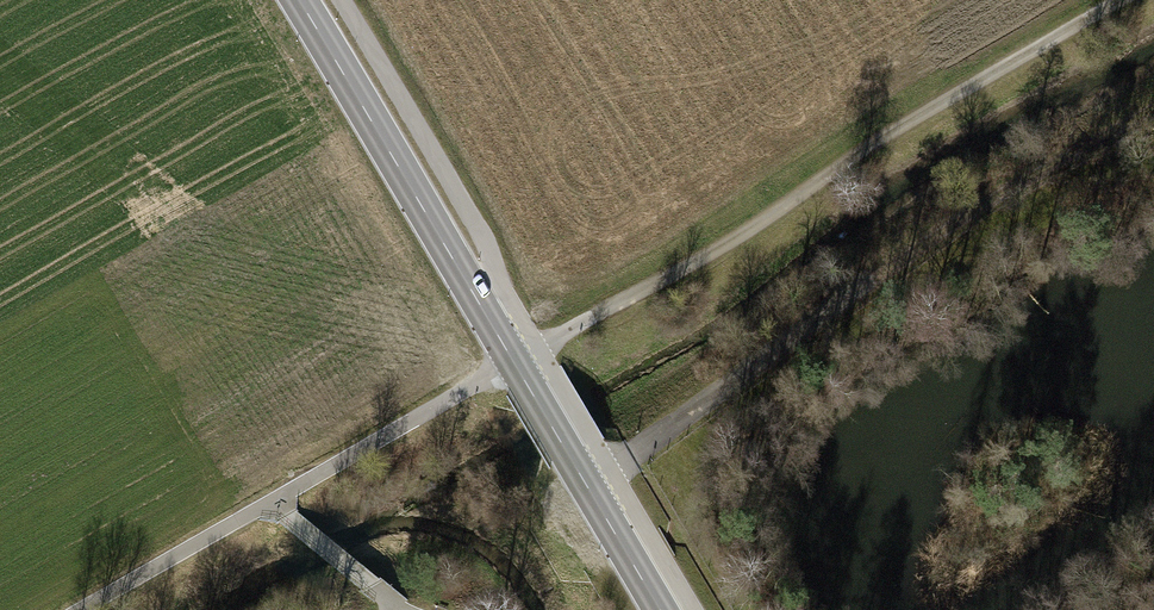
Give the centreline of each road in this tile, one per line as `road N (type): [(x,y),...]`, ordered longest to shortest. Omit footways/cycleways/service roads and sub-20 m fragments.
road 1 (track): [(1124,0),(870,145),(726,244),(539,347)]
road 2 (track): [(611,471),(1001,200),(1153,114)]
road 3 (primary): [(298,0),(514,361)]
road 4 (primary): [(514,361),(662,609)]
road 5 (track): [(514,361),(276,501)]
road 6 (track): [(276,501),(78,609)]
road 7 (track): [(276,501),(391,609)]

